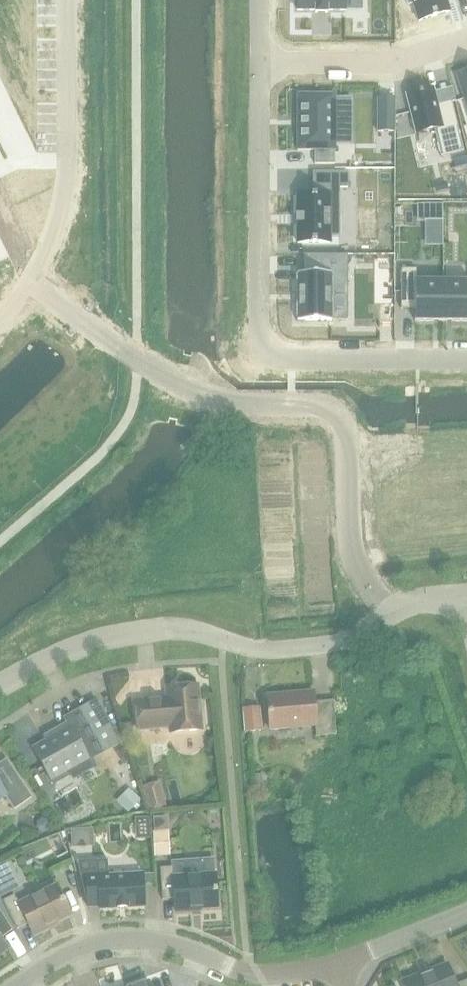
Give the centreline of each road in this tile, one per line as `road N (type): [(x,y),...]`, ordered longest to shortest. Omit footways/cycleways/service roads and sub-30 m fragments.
road 1 (residential): [(259,58),(255,328),(263,349),(291,361),(466,362)]
road 2 (tertiary): [(0,686),(59,652),(118,635),(161,631),(241,650),(300,651),(350,640),(421,601),(466,595)]
road 3 (residential): [(11,985),(89,943),(119,939),(258,972),(340,963)]
road 4 (residential): [(259,58),(400,59),(466,38)]
road 5 (residential): [(340,963),(466,914)]

